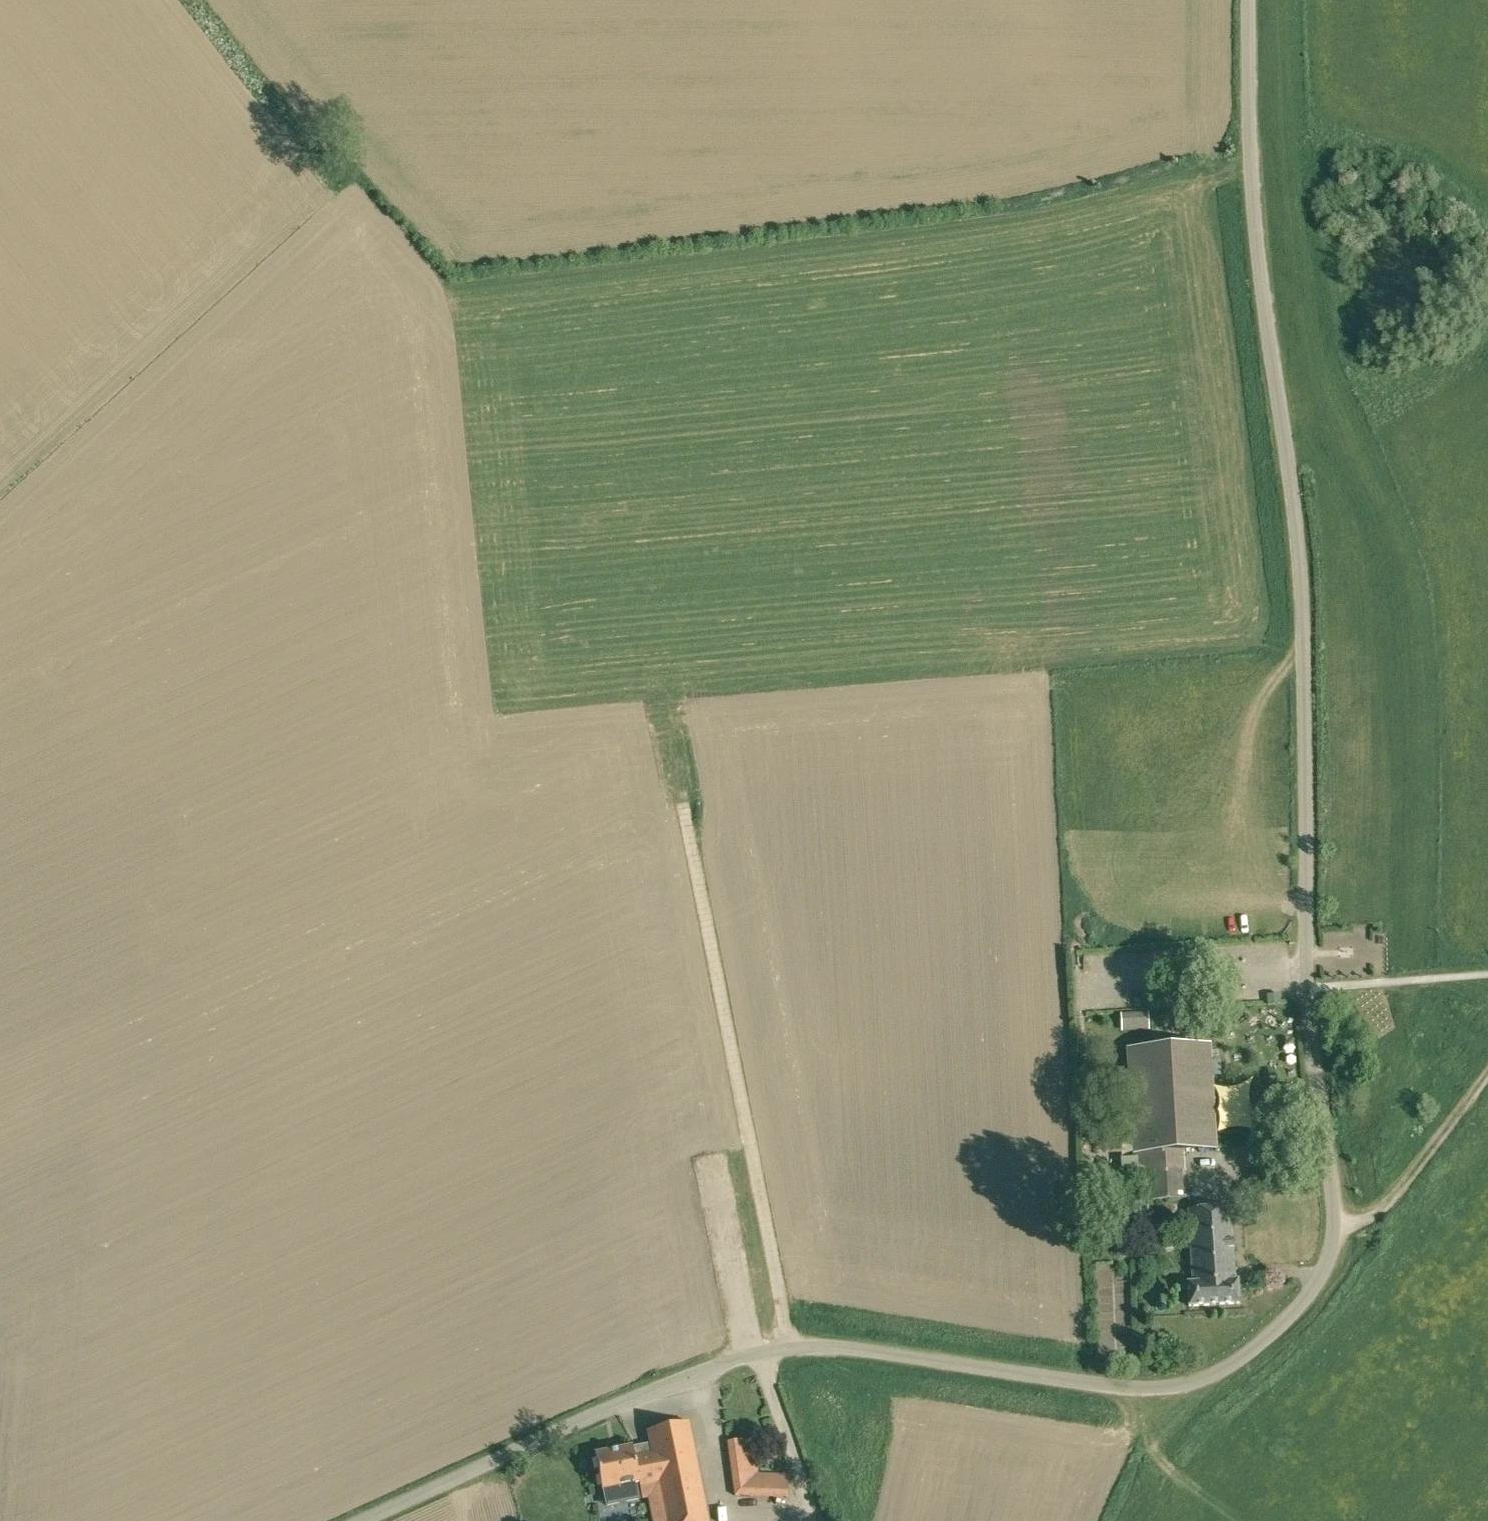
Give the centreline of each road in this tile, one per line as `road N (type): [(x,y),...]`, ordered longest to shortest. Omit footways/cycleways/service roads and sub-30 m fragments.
road 1 (unclassified): [(362,1520),(542,1435),(761,1353),(823,1349),(1175,1385),(1230,1364),(1315,1283),(1332,1227),(1308,989),(1302,531),(1258,220),(1250,0)]
road 2 (track): [(1487,1073),(1406,1185),(1375,1213),(1332,1227)]

